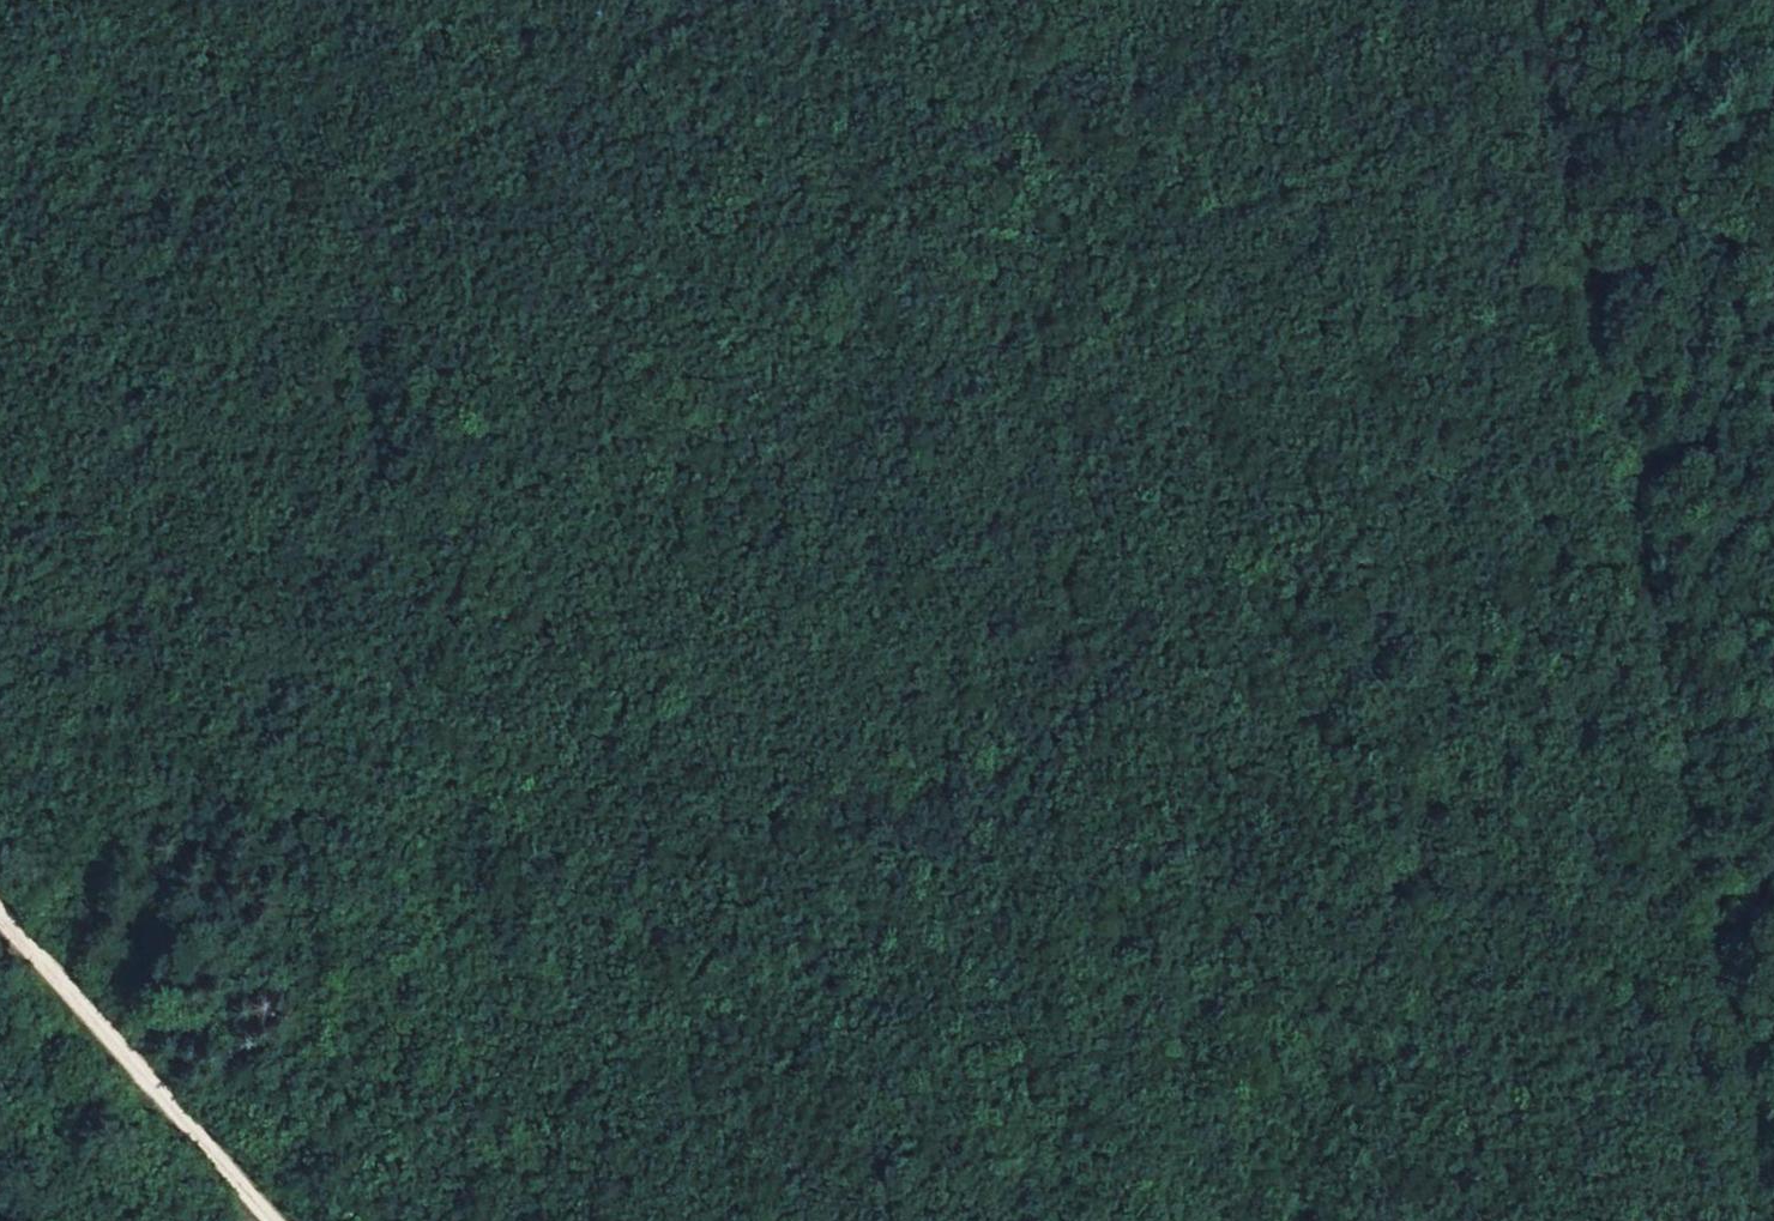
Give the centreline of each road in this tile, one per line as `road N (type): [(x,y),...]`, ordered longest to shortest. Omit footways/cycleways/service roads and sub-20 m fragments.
road 1 (track): [(280,1220),(0,907)]

